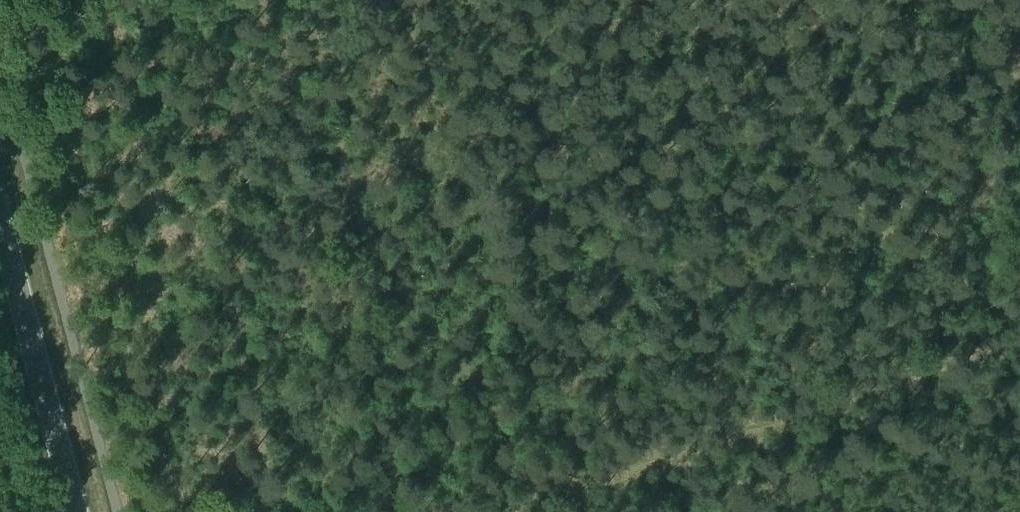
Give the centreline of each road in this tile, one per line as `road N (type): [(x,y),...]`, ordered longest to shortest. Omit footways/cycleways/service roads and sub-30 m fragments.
road 1 (secondary): [(78,511),(0,216)]

